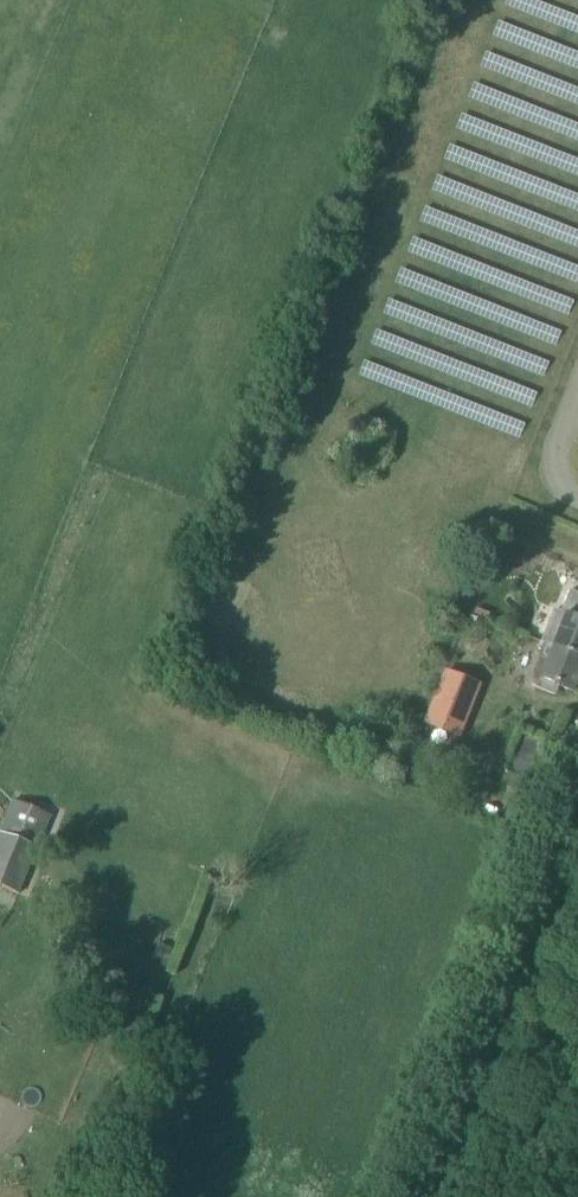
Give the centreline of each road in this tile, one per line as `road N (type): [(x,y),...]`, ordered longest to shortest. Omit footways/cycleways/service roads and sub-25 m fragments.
road 1 (unclassified): [(455,1196),(577,900)]

